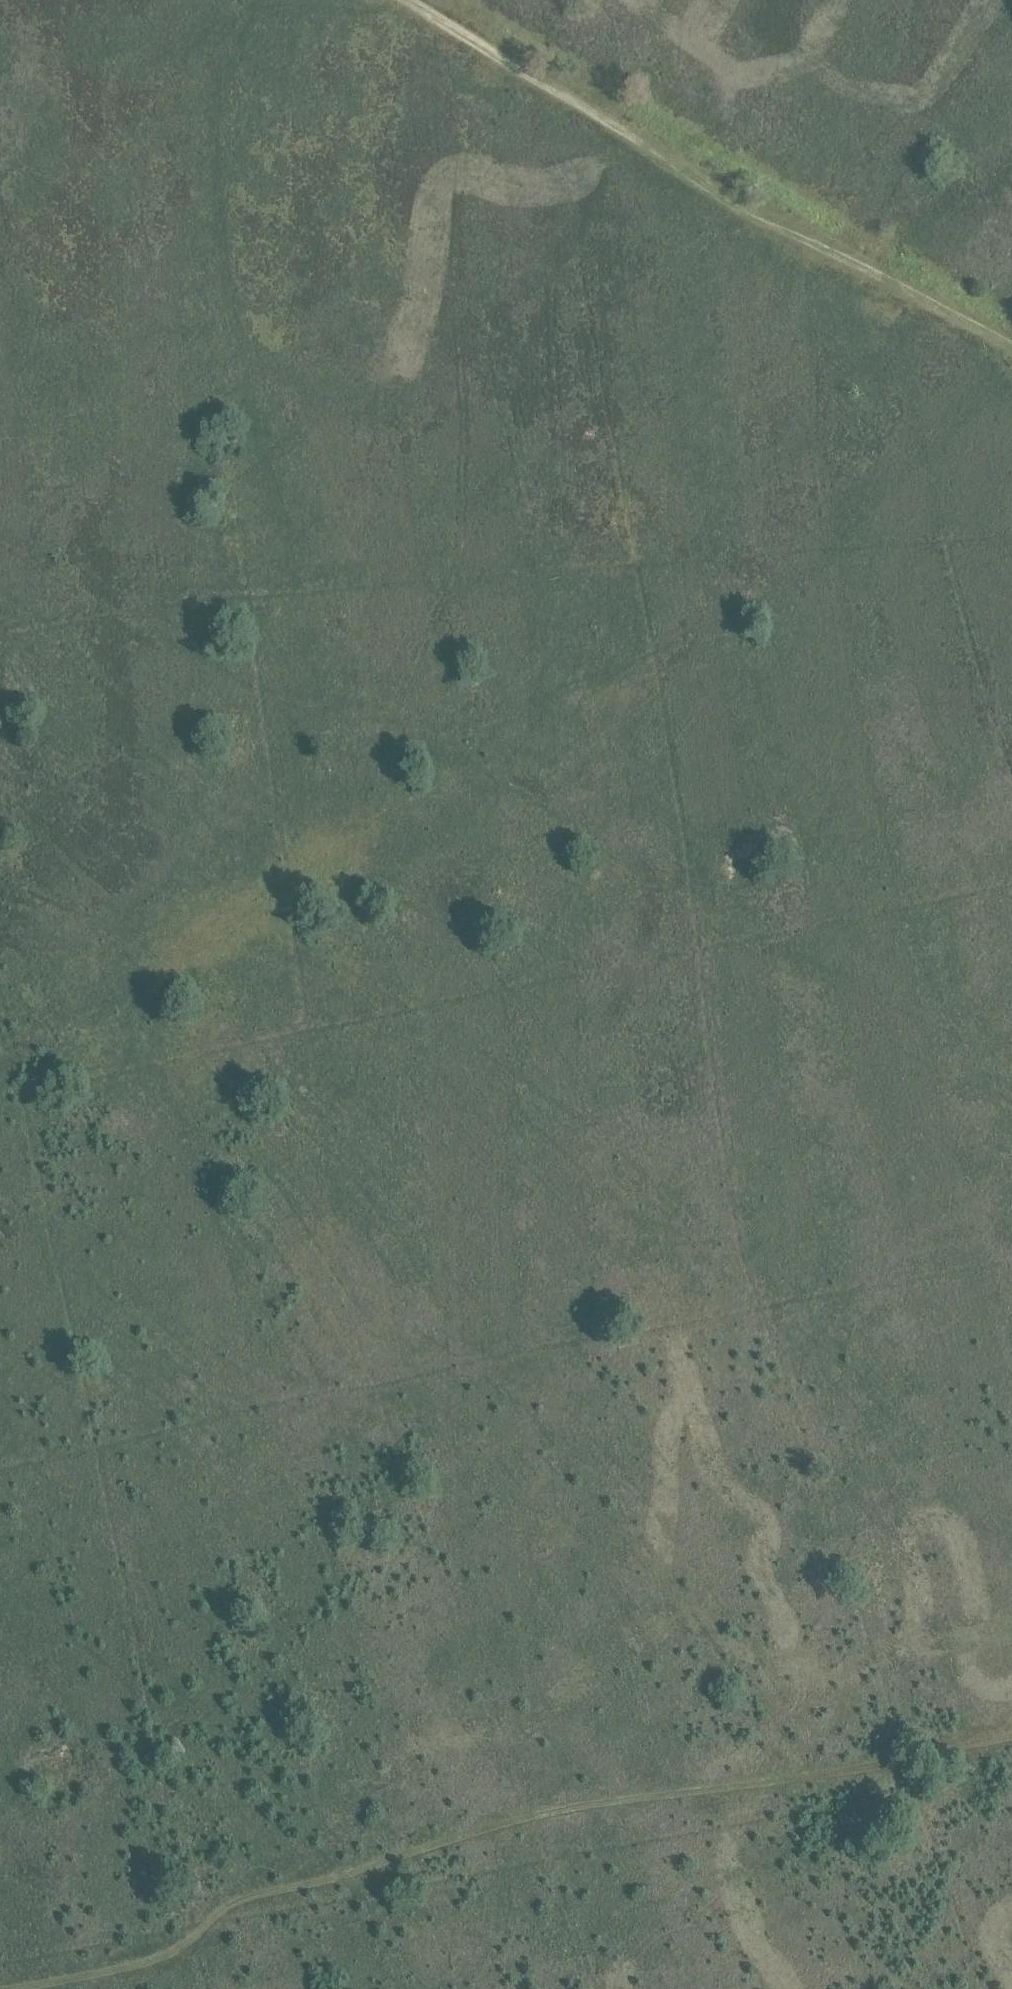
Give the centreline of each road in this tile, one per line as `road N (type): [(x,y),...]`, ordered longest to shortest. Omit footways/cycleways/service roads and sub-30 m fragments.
road 1 (track): [(1011,1740),(536,1817),(368,1873),(260,1896),(152,1965),(26,1988)]
road 2 (track): [(406,0),(1011,350)]

